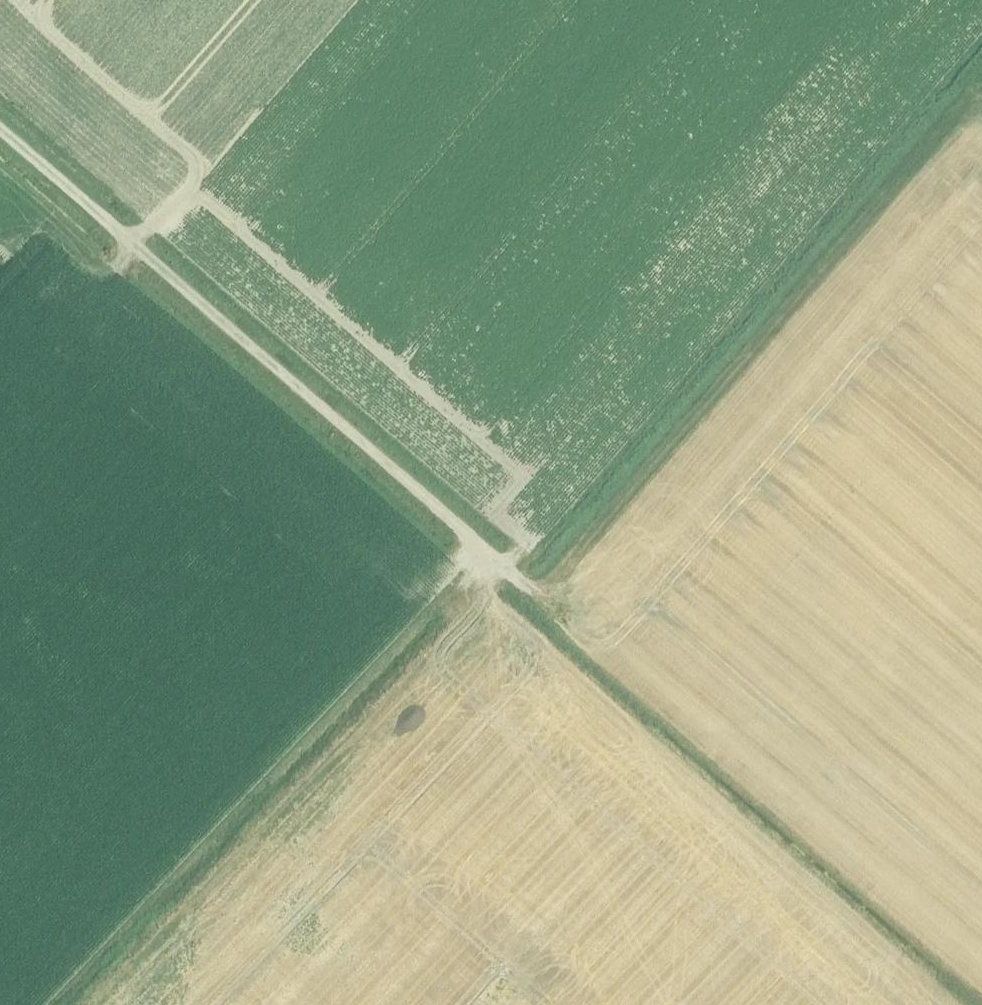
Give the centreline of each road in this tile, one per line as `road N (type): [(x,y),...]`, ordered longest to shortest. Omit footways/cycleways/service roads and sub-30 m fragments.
road 1 (track): [(0,128),(530,587)]

